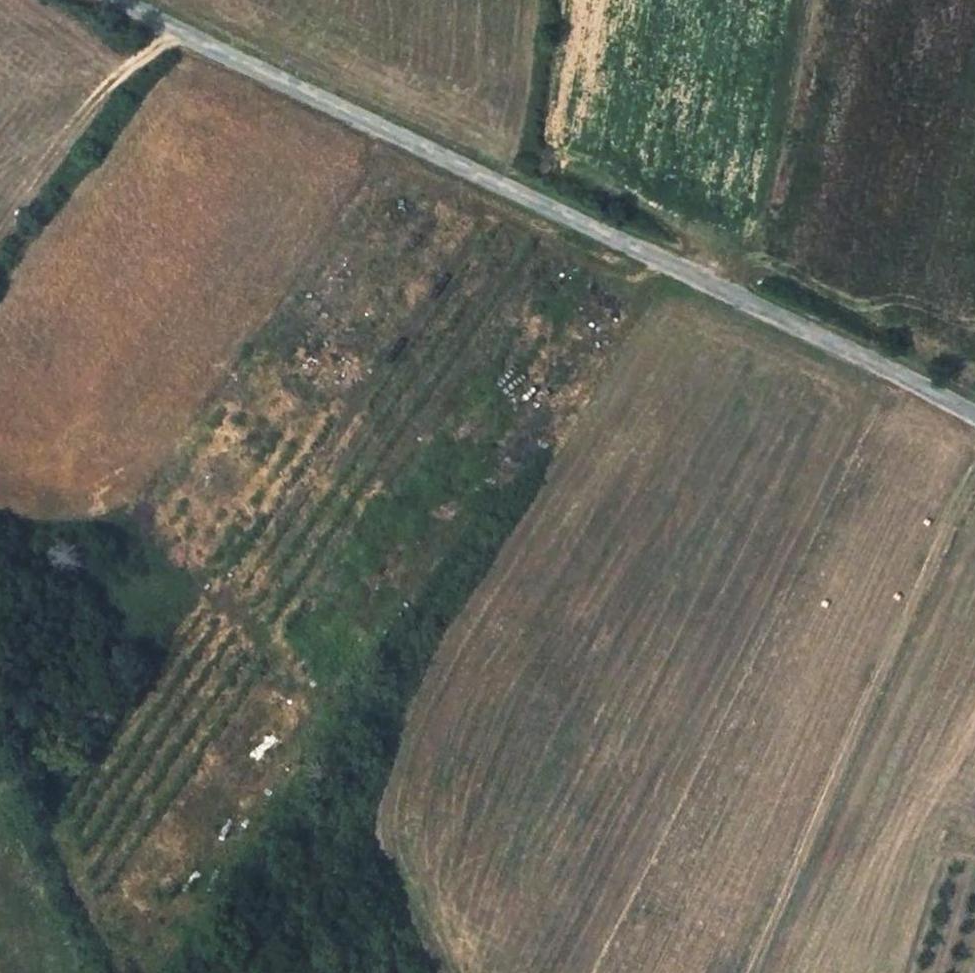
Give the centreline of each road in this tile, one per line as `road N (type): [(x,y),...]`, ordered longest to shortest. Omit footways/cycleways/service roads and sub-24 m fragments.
road 1 (unclassified): [(974,405),(172,34),(117,0)]

